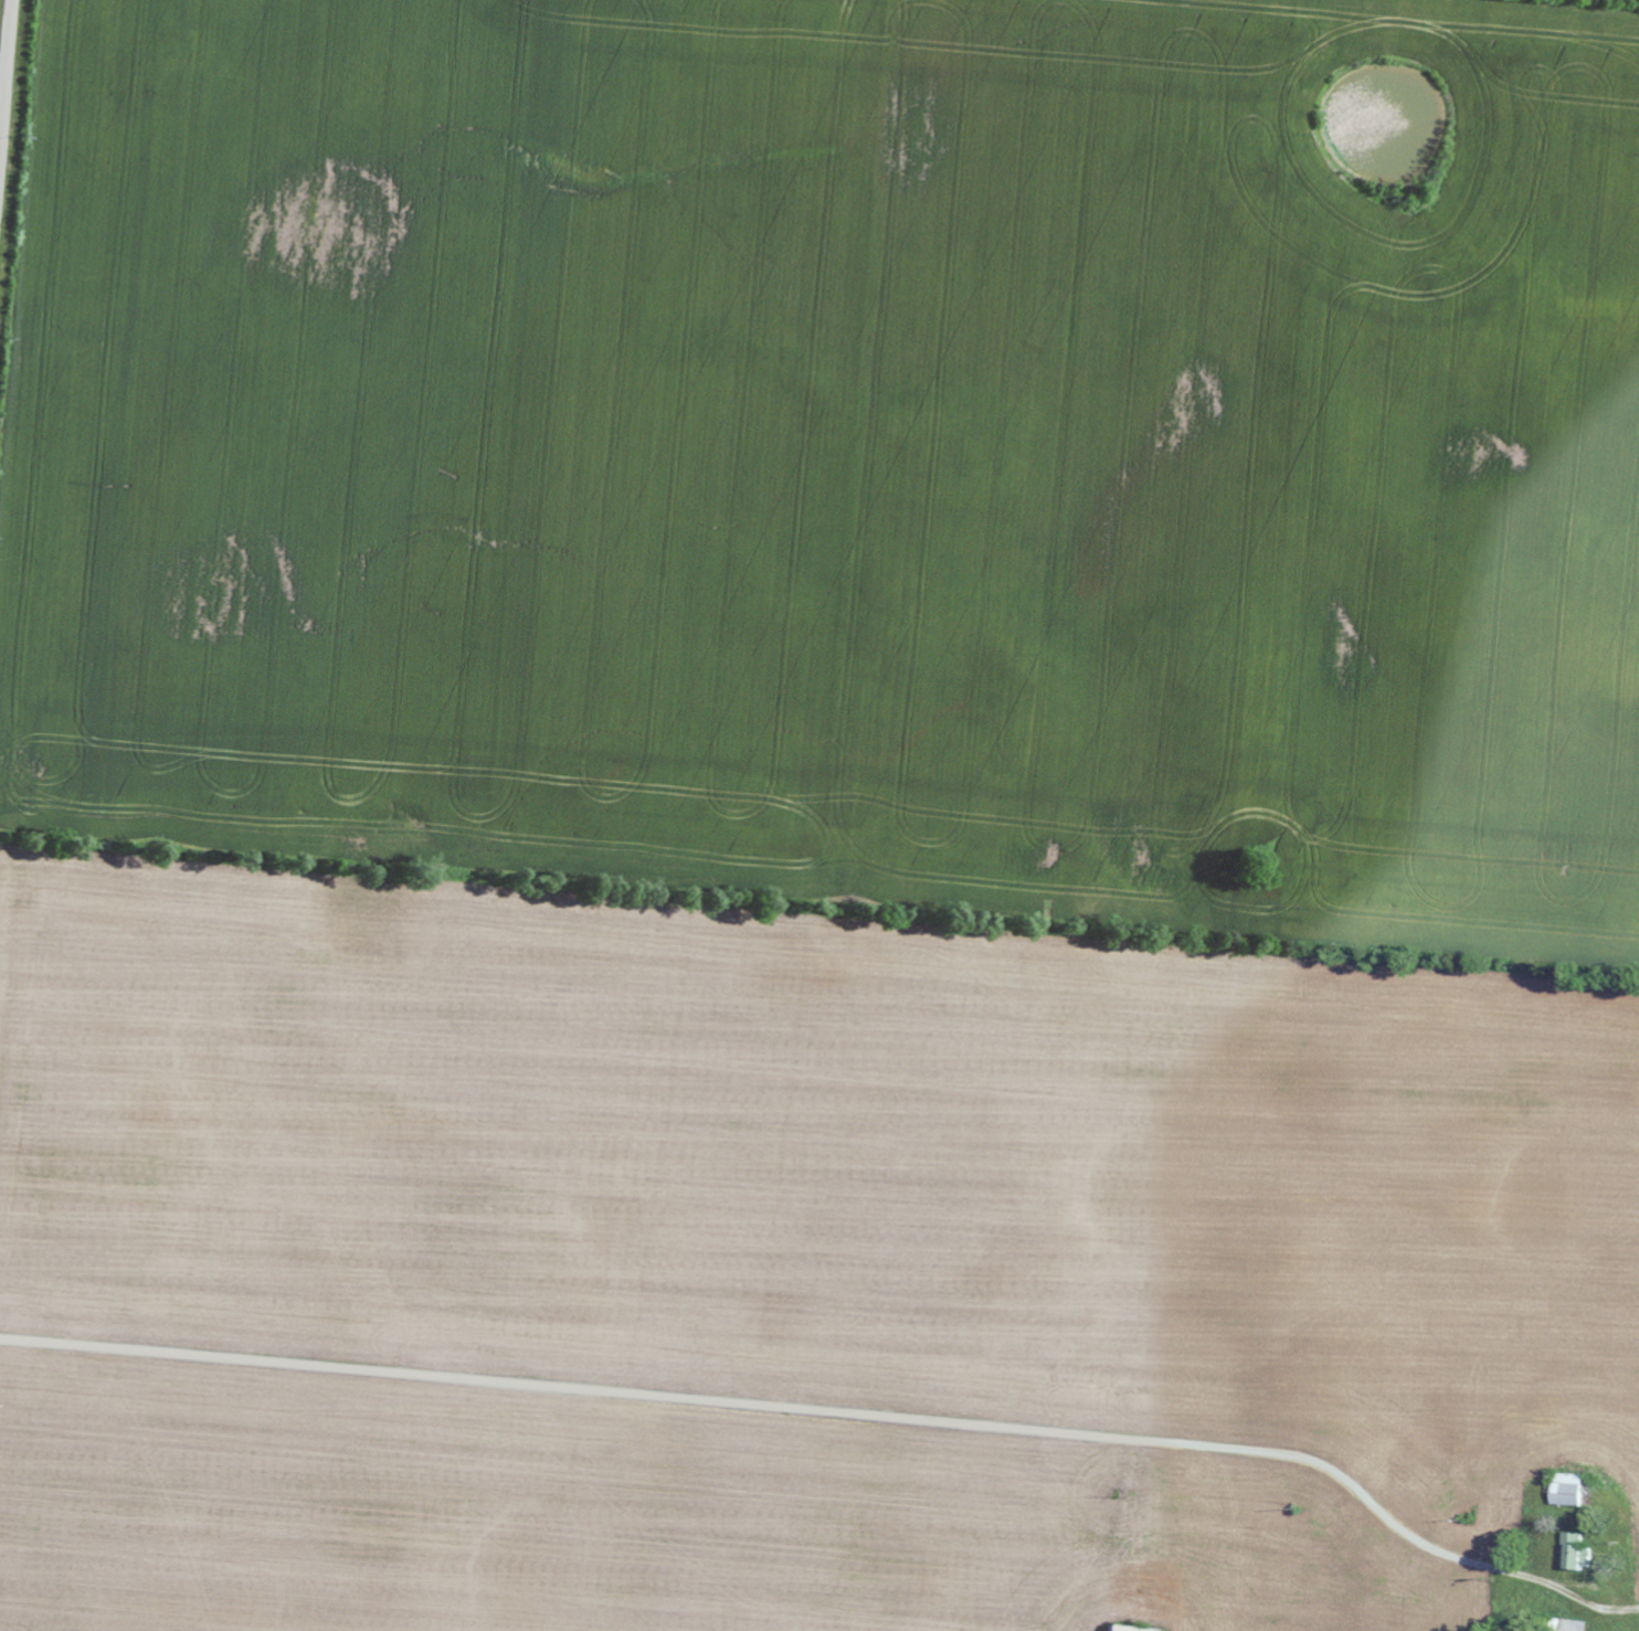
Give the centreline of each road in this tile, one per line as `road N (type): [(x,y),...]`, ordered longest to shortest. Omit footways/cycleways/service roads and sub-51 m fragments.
road 1 (secondary): [(0,169),(14,0)]

